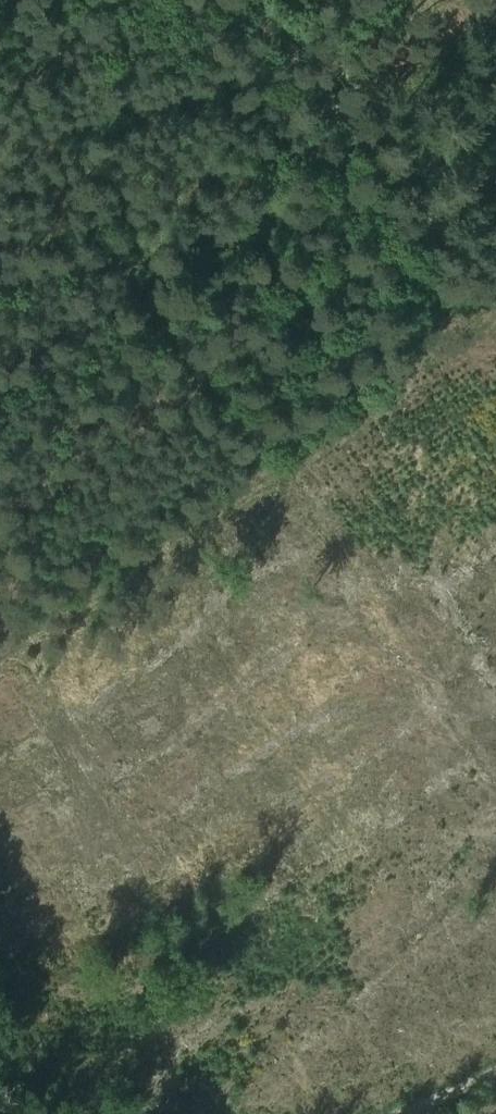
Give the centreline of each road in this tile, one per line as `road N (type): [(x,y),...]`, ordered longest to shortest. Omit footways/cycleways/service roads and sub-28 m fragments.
road 1 (track): [(234,0),(495,305)]

